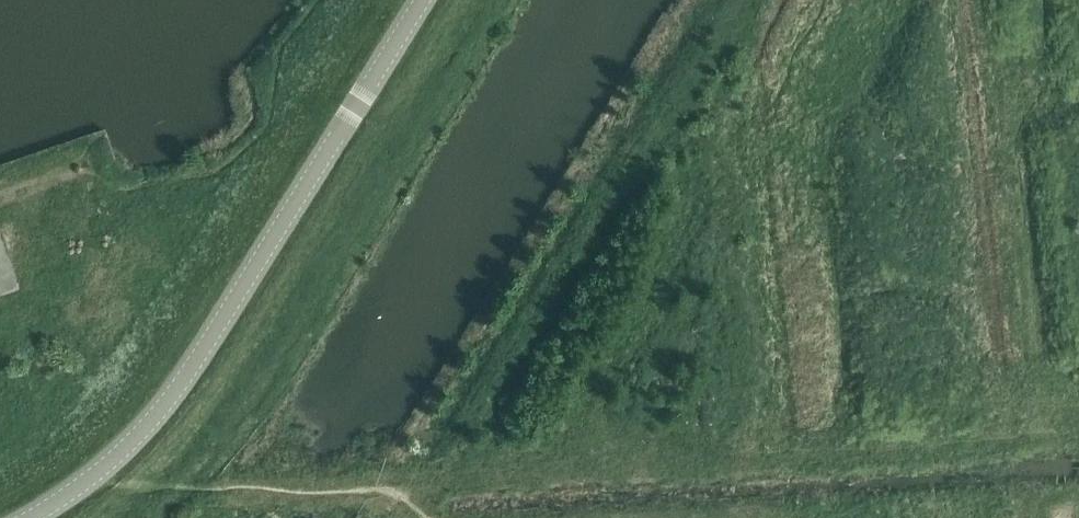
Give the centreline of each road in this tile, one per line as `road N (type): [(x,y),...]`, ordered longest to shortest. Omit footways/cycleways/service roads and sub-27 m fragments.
road 1 (tertiary): [(30,517),(103,470),(172,398),(423,0)]

